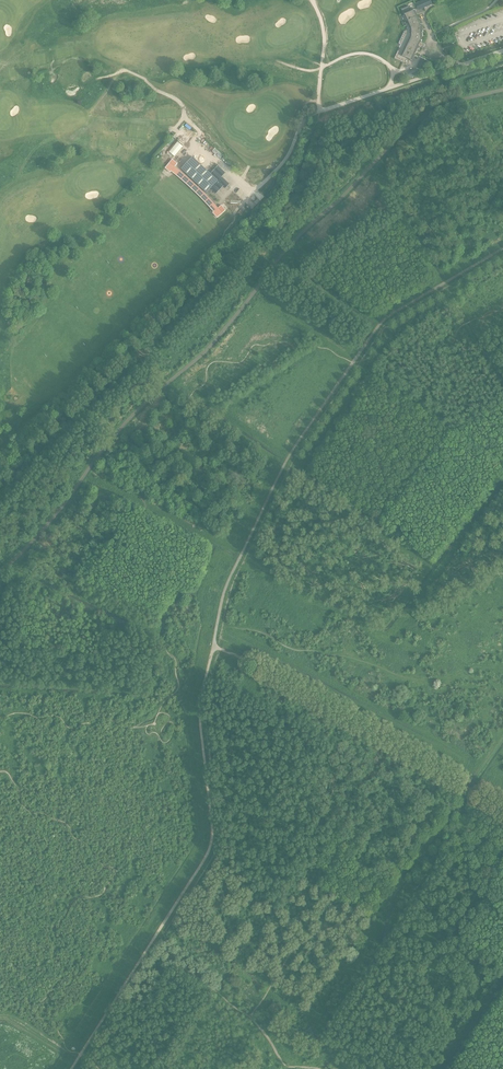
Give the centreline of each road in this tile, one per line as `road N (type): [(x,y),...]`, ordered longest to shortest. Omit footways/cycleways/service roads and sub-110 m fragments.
road 1 (track): [(81,1054),(209,850),(201,725),(214,646)]
road 2 (track): [(502,813),(376,731),(214,646)]
road 3 (track): [(218,625),(231,576),(290,459),(367,343)]
road 4 (track): [(468,270),(382,324),(367,343)]

